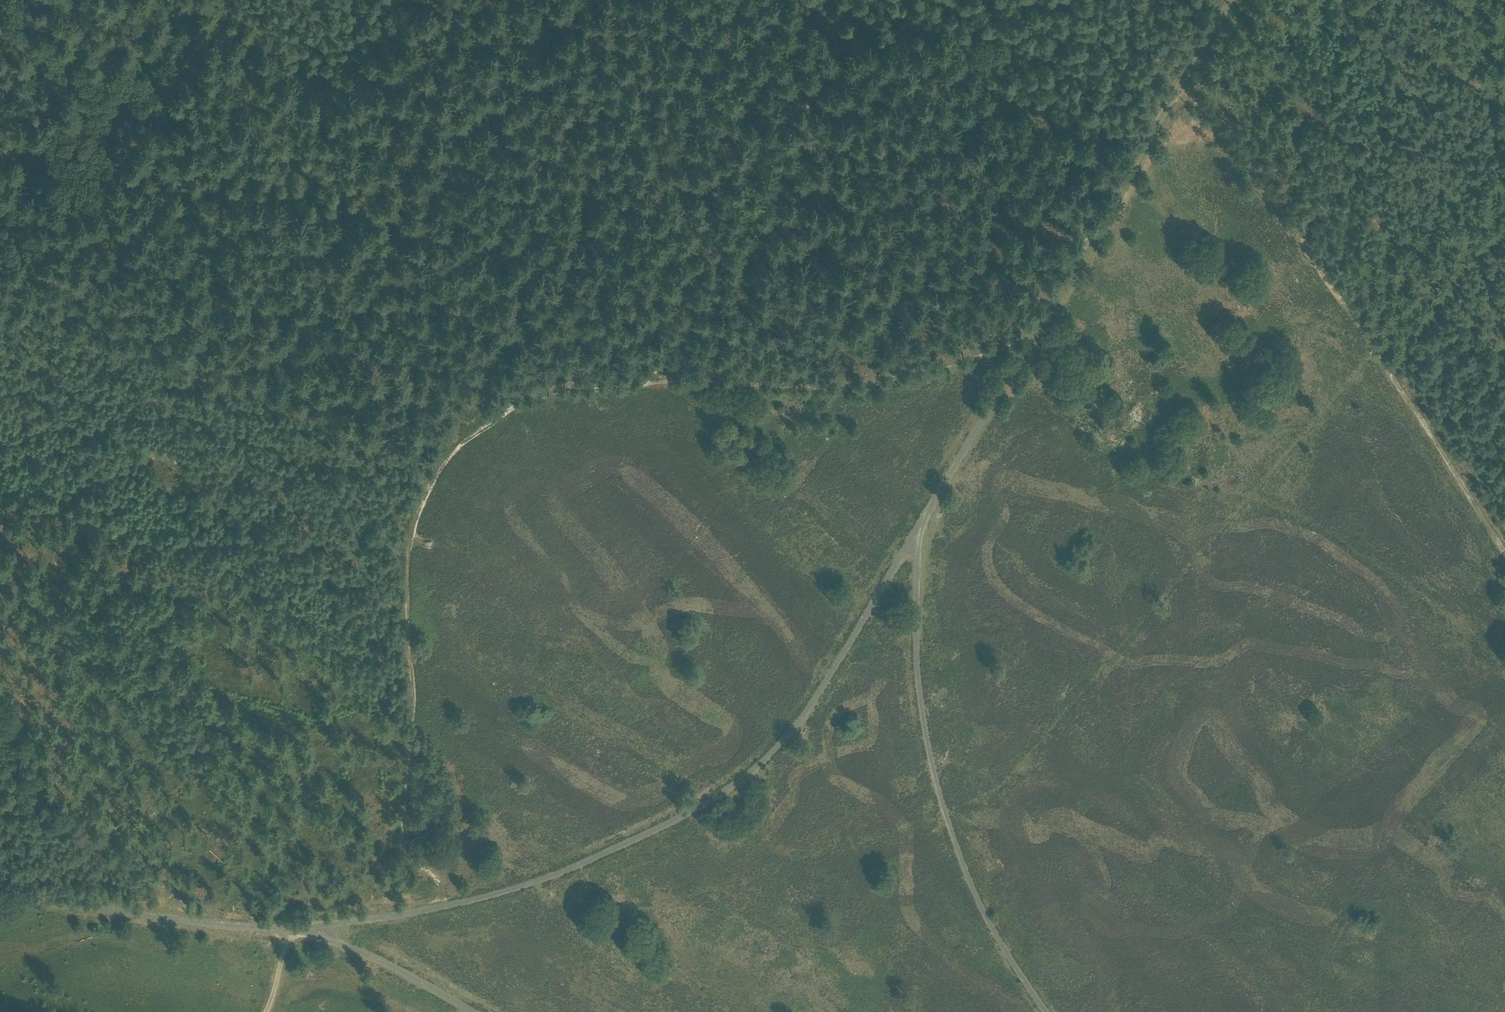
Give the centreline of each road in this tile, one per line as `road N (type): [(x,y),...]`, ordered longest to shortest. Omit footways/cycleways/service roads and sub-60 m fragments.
road 1 (track): [(443,907),(579,865),(733,786),(814,700),(917,531)]
road 2 (track): [(518,405),(443,465),(408,561),(414,695),(398,846),(436,877),(443,907)]
road 3 (track): [(518,405),(0,268)]
road 4 (track): [(1046,1011),(979,902),(940,795),(918,685),(917,531)]
road 5 (track): [(644,384),(870,0)]
road 6 (track): [(1027,343),(938,371),(836,388),(644,384)]
road 7 (track): [(1376,354),(1180,83)]
road 8 (track): [(0,911),(63,906),(311,930)]
road 9 (track): [(1027,343),(1180,83)]
road 10 (track): [(1376,354),(1504,553)]
road 11 (track): [(917,531),(1027,343)]
road 12 (track): [(1346,0),(1504,104)]
road 13 (track): [(311,930),(472,1011)]
road 14 (track): [(311,930),(443,907)]
road 15 (track): [(644,384),(518,405)]

